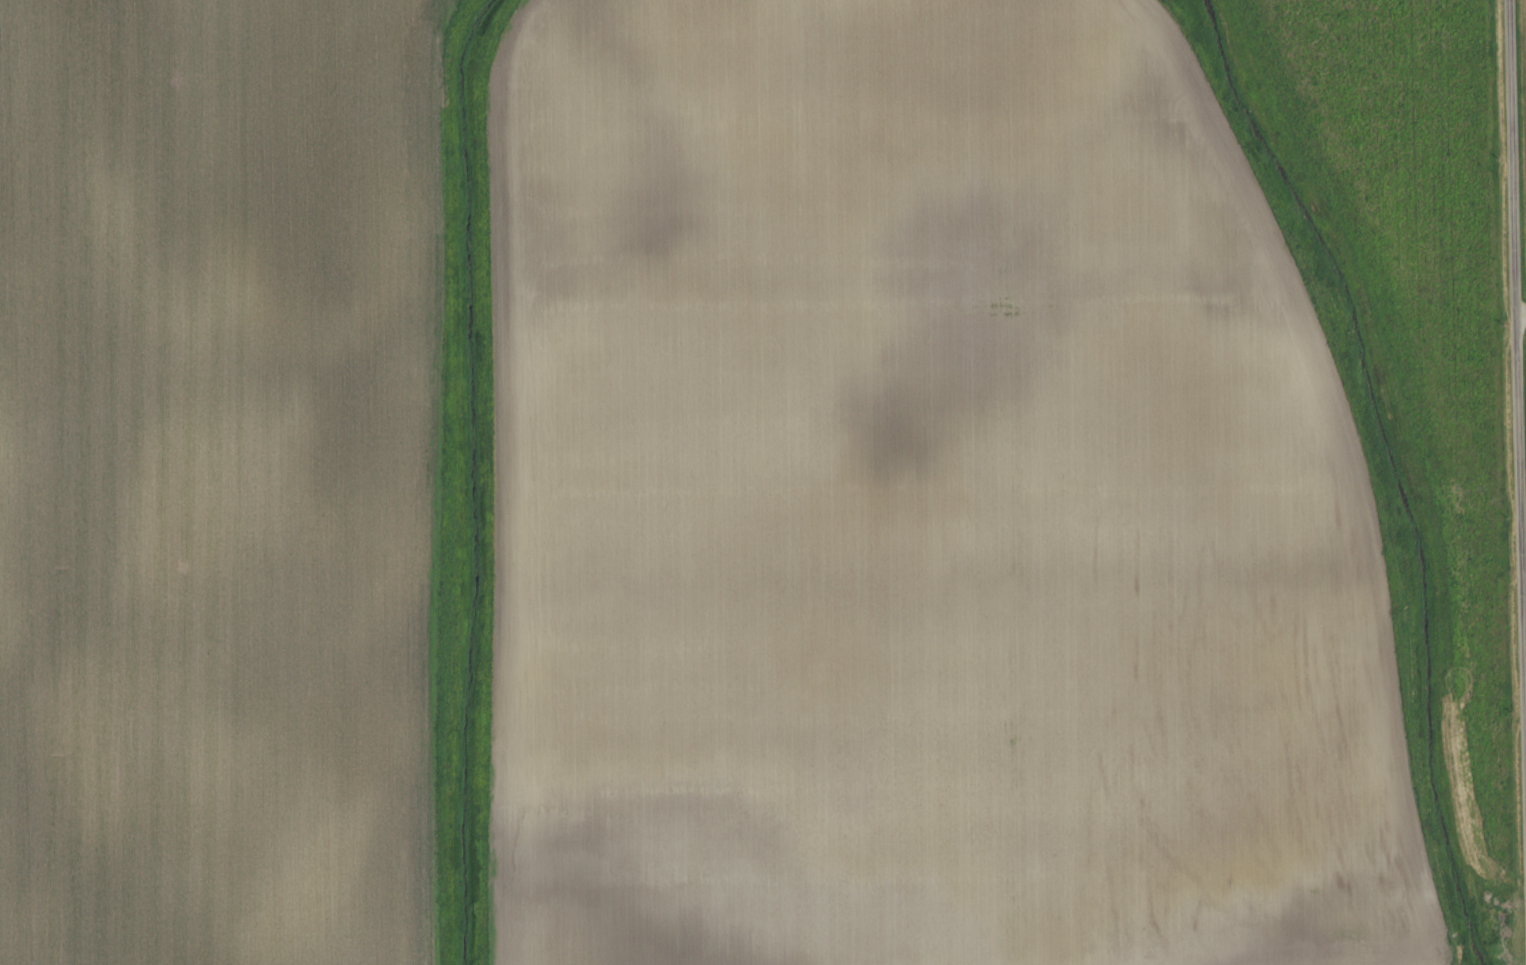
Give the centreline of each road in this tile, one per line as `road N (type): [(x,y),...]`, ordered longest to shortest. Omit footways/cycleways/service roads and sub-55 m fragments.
road 1 (residential): [(1525,789),(1508,0)]

